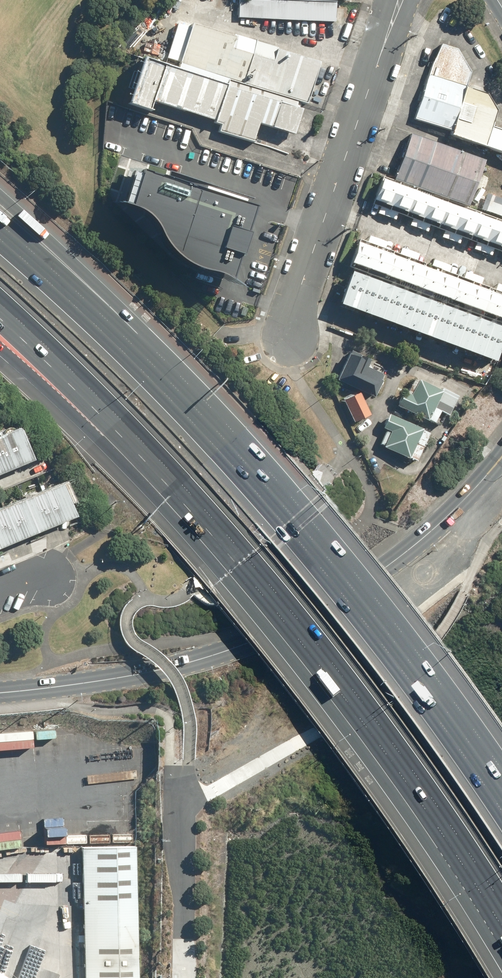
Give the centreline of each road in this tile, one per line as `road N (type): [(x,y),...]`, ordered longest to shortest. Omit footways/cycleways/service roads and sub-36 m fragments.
road 1 (motorway): [(501,905),(362,699),(280,594),(126,424),(14,314)]
road 2 (primary): [(501,456),(424,540),(282,629),(162,669),(0,692)]
road 3 (motorway): [(240,474),(351,603),(501,809)]
road 4 (motorway): [(0,194),(126,313),(240,474)]
road 5 (unclassified): [(288,340),(394,16)]
road 6 (motorway): [(0,240),(240,474)]
road 7 (track): [(52,570),(122,515),(123,498),(102,476)]

